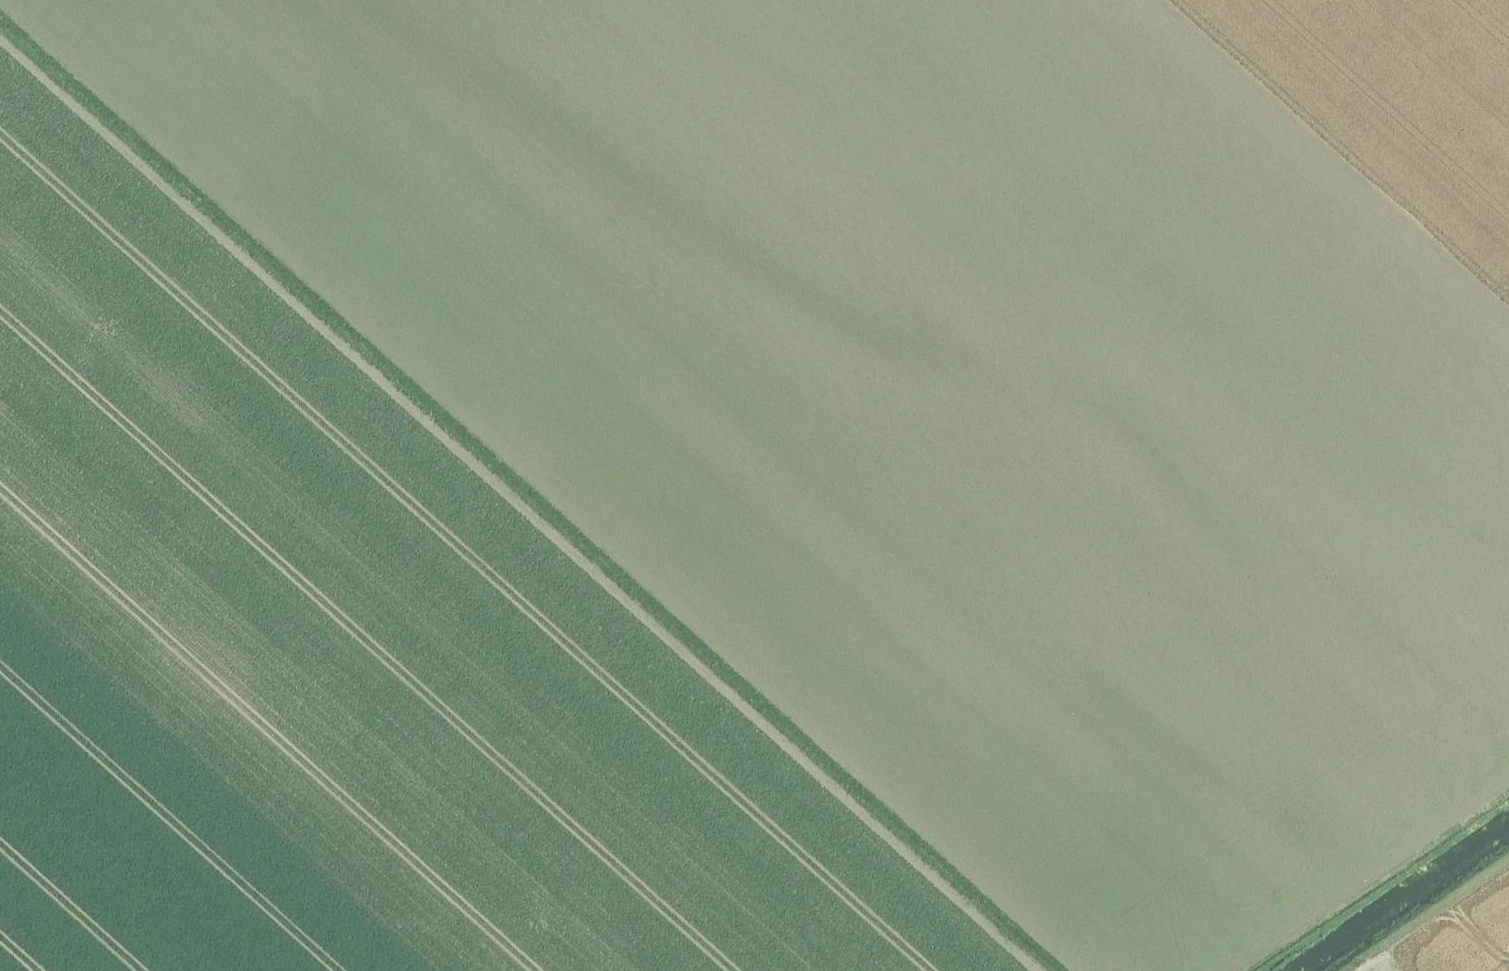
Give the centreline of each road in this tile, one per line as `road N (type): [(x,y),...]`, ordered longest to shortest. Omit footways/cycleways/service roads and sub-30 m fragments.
road 1 (track): [(1349,970),(1508,860)]

